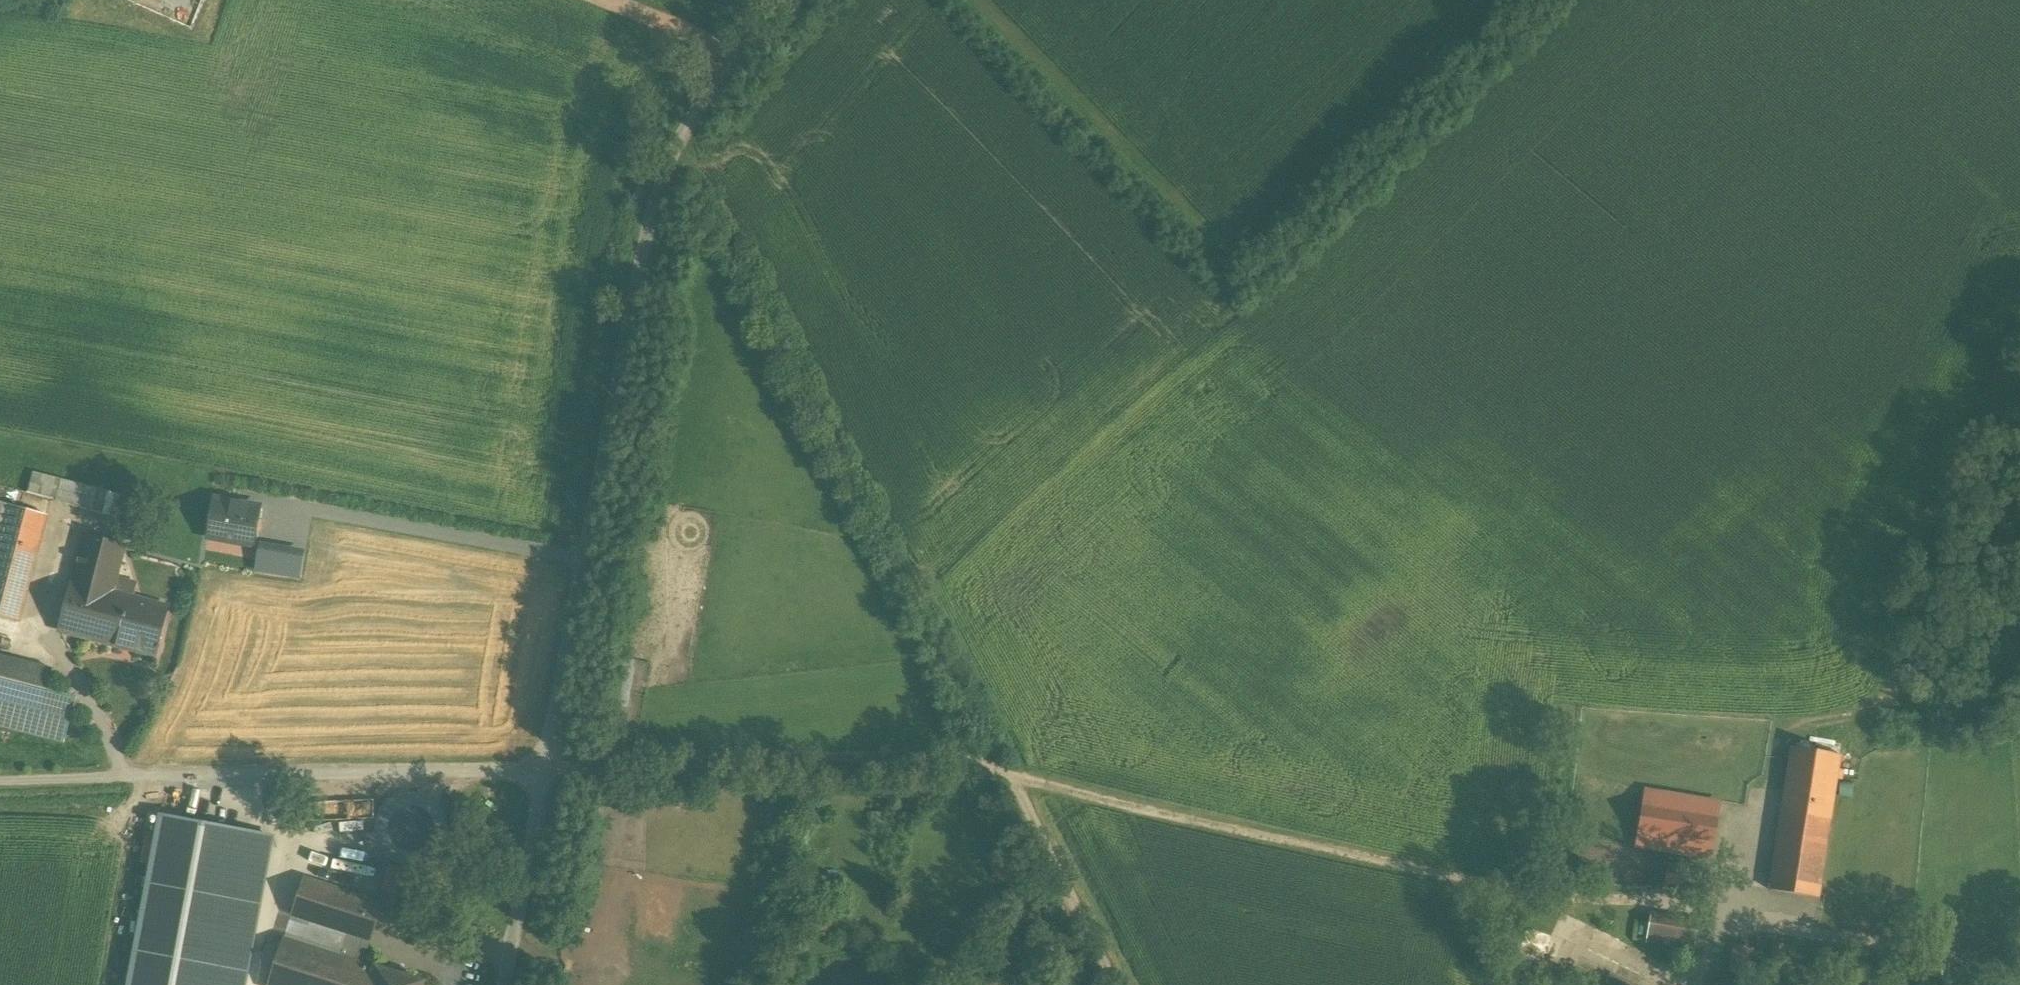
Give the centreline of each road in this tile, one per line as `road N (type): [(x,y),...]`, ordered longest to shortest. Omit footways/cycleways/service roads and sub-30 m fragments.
road 1 (unclassified): [(502,984),(668,151),(735,62),(796,0)]
road 2 (track): [(1012,789),(1053,789),(1547,895),(1728,910)]
road 3 (track): [(542,774),(932,756),(989,770),(1012,789),(1112,984)]
road 4 (track): [(735,62),(588,0)]

